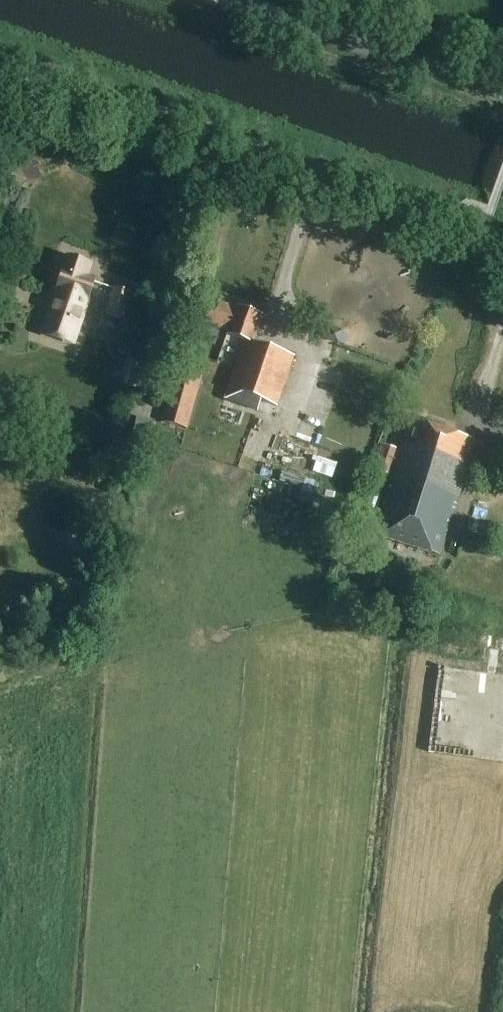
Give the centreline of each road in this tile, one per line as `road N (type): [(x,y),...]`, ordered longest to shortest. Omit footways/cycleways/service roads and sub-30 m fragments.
road 1 (tertiary): [(502,243),(0,66)]
road 2 (unclassified): [(502,90),(246,0)]

